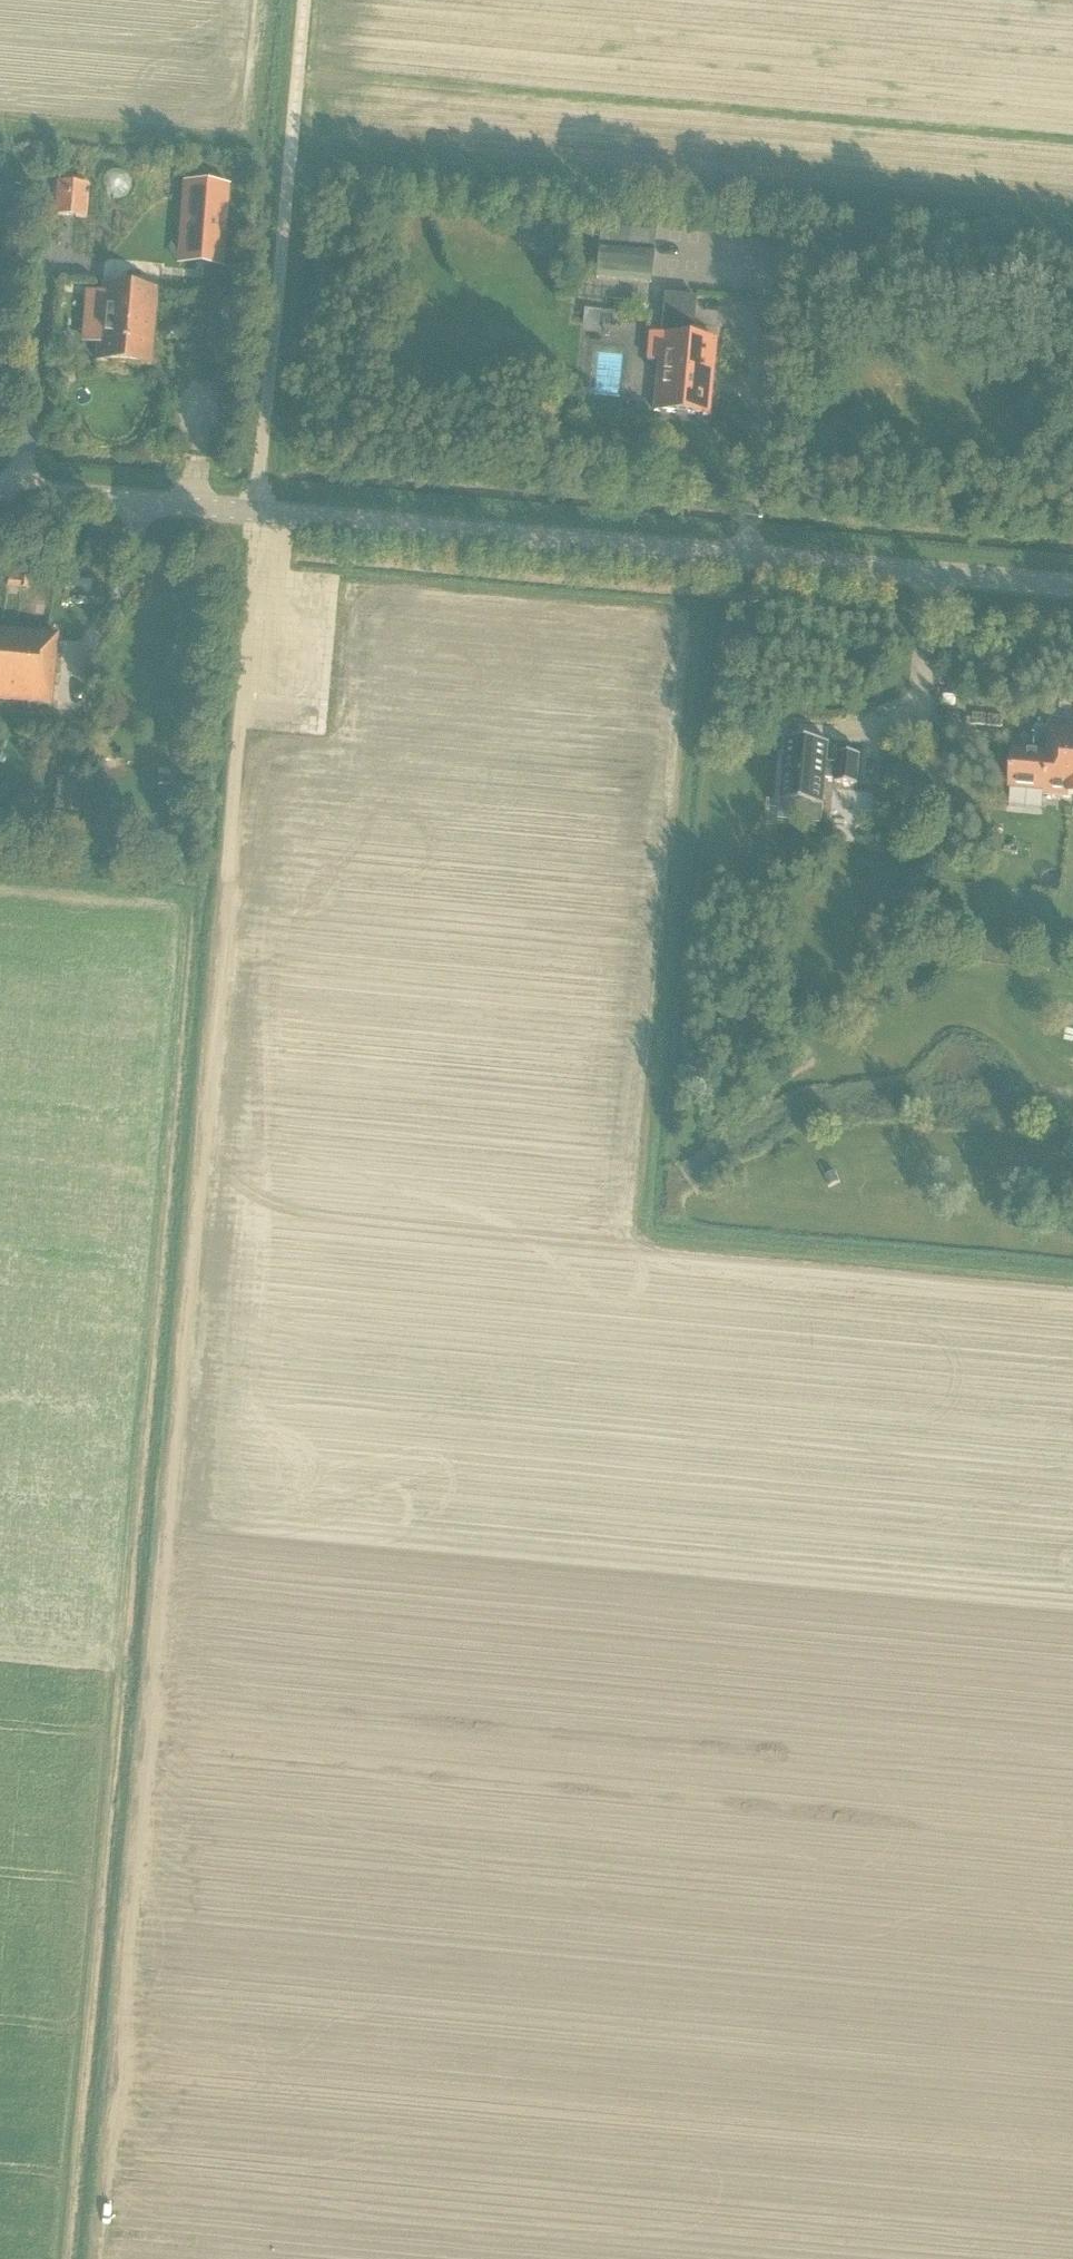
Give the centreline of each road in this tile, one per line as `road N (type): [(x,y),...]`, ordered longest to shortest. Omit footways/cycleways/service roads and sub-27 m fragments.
road 1 (tertiary): [(1072,586),(0,487)]

